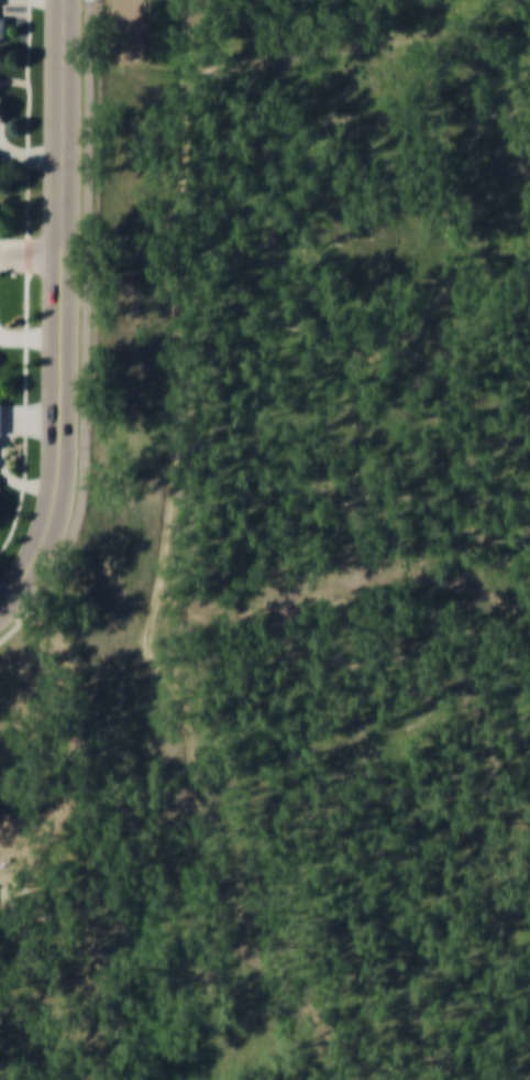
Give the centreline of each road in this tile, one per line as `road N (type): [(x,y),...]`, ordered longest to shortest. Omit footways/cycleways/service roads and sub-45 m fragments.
road 1 (tertiary): [(63,0),(59,457),(46,535),(0,606)]

